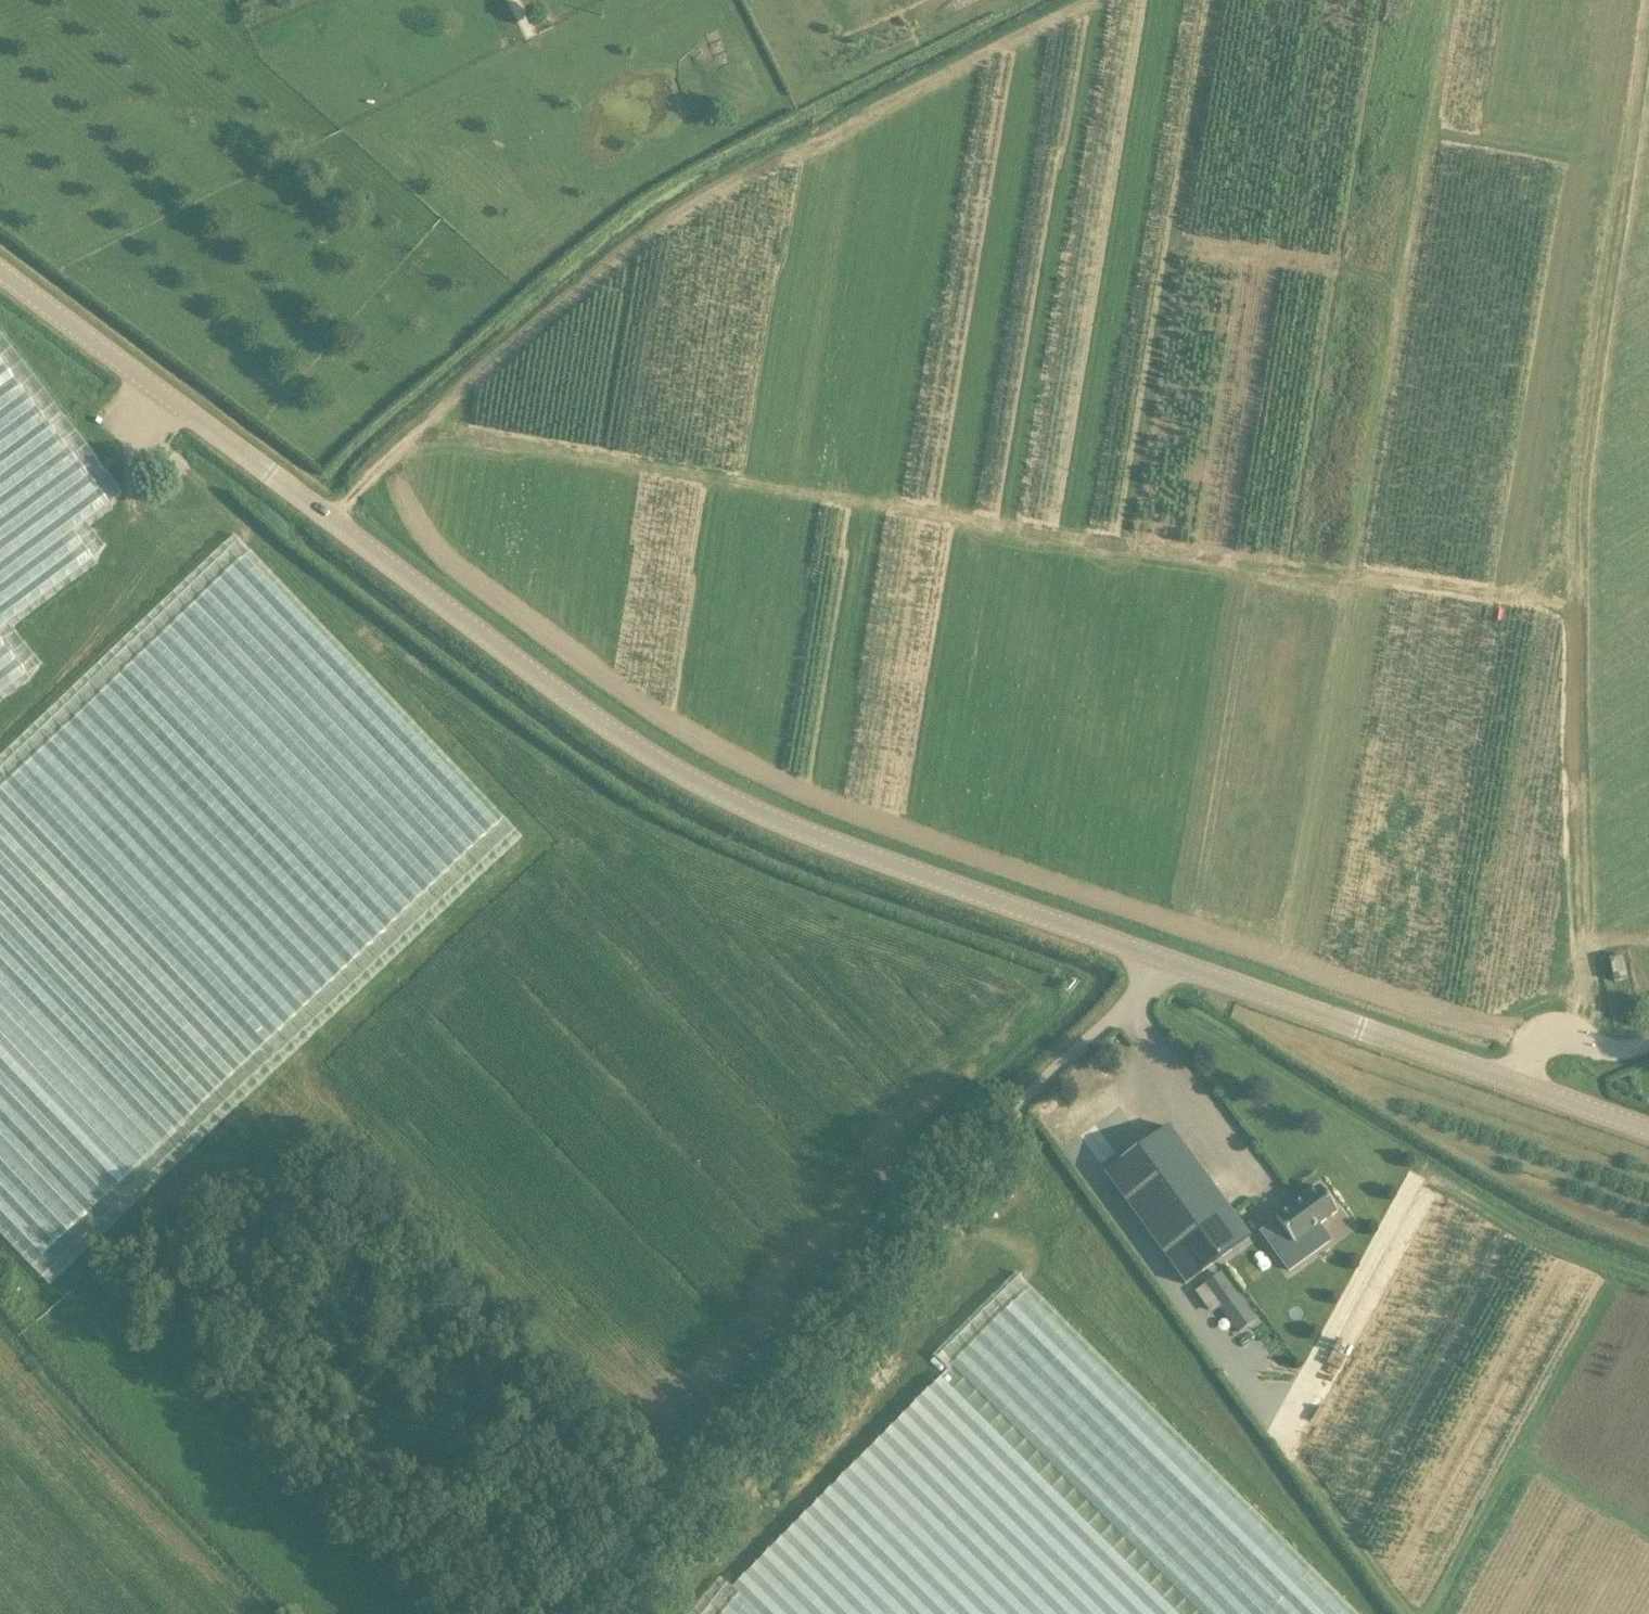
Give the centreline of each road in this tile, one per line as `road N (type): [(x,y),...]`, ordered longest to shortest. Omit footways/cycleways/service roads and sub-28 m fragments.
road 1 (tertiary): [(0,290),(394,595),(457,652),(642,773),(795,840),(1161,964)]
road 2 (unclassified): [(633,1613),(1022,1100),(1161,964)]
road 3 (tertiary): [(1161,964),(1505,1080)]
road 4 (unclassified): [(1505,1080),(1547,1036),(1575,1034),(1614,1049),(1648,1041)]
road 5 (tertiary): [(1648,1130),(1505,1080)]

